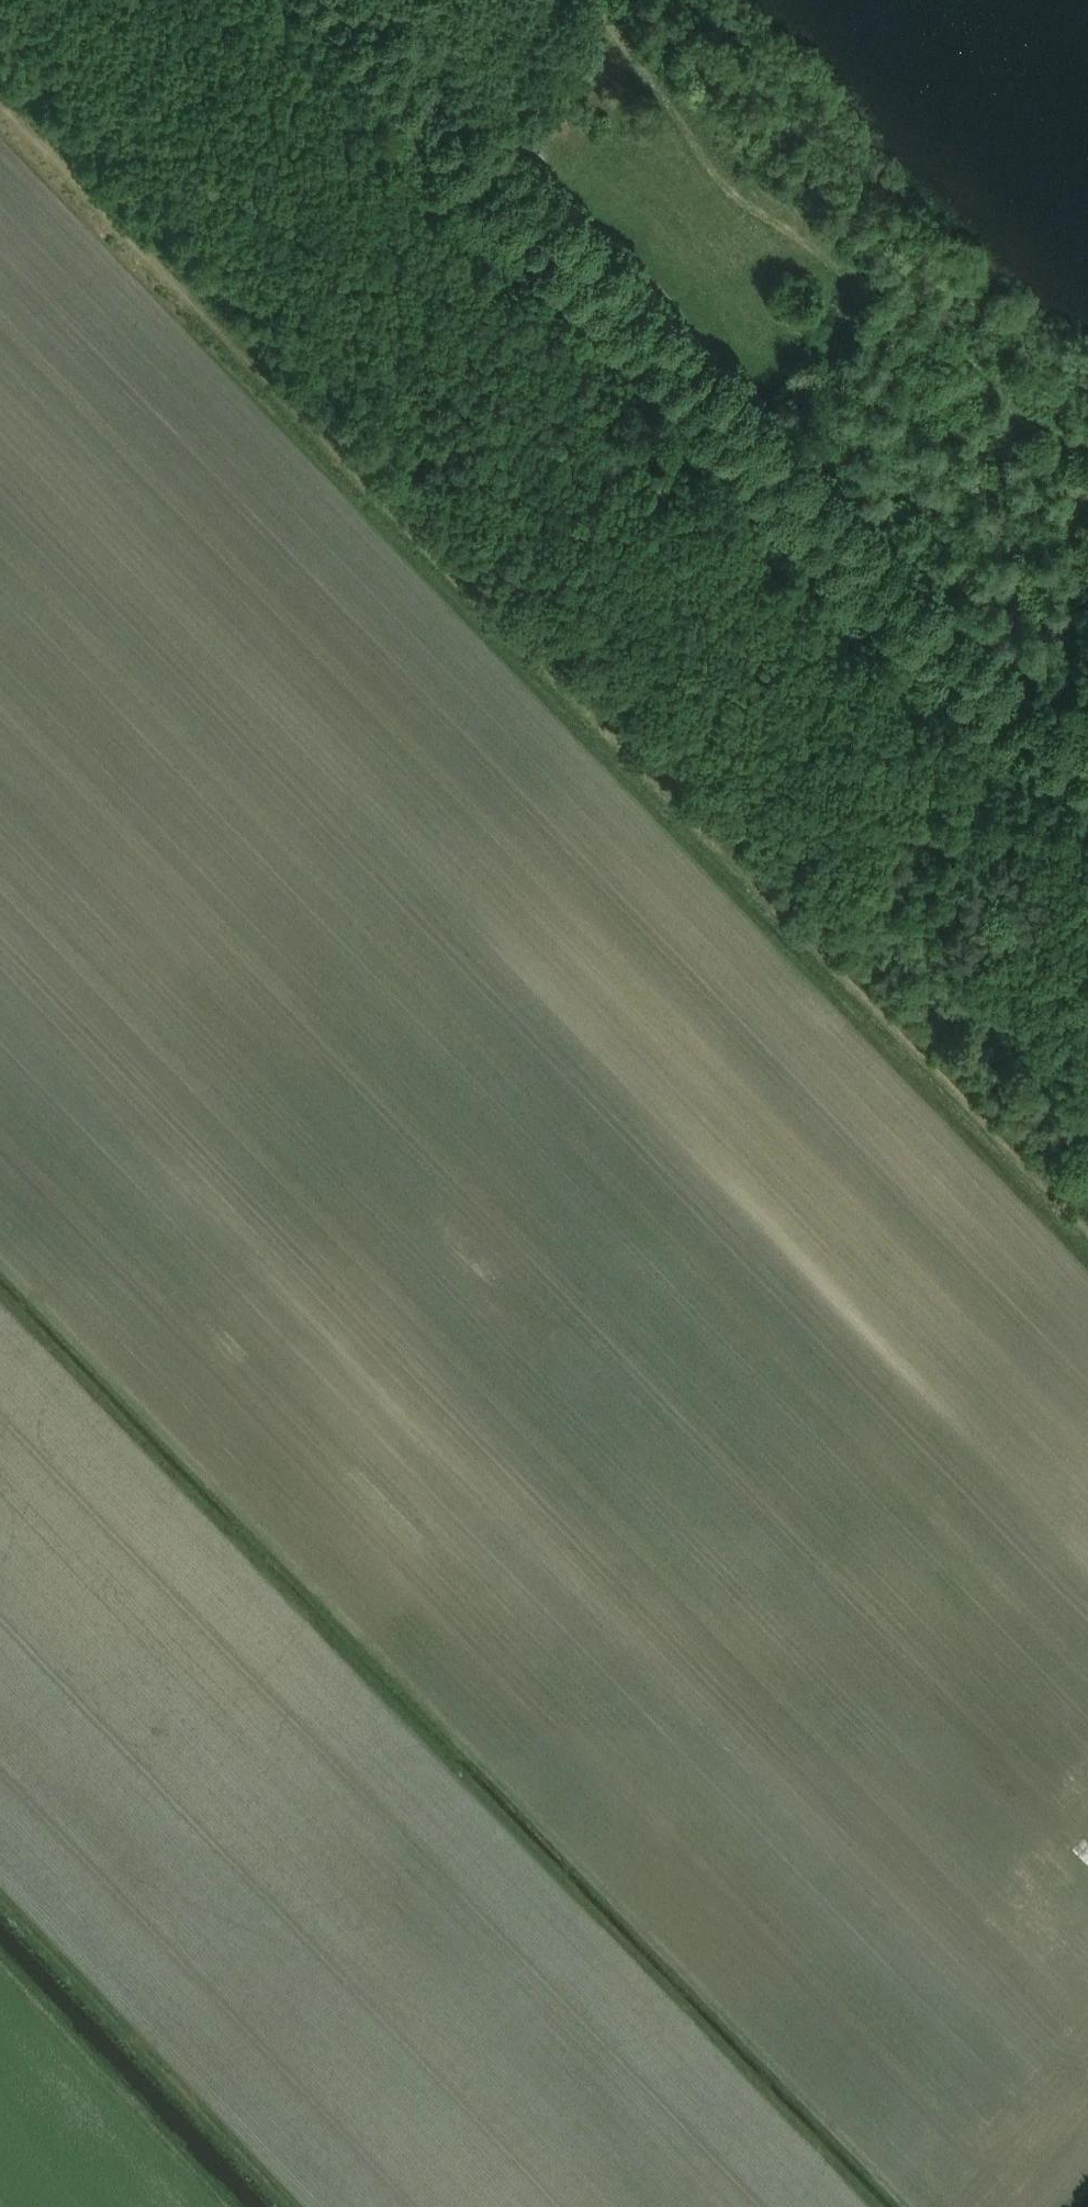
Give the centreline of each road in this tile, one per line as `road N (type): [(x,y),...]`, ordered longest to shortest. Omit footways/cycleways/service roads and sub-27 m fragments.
road 1 (track): [(0,97),(814,942)]
road 2 (track): [(0,1966),(228,2206)]

